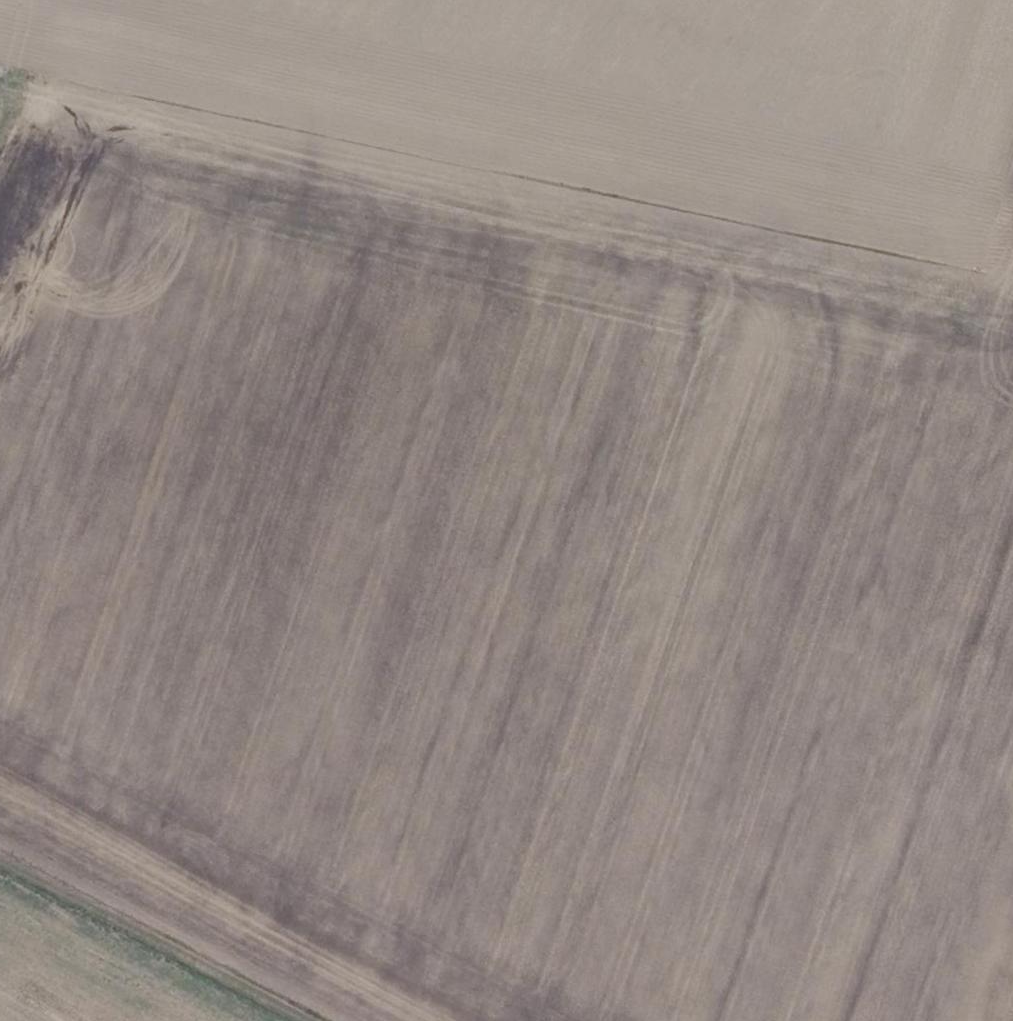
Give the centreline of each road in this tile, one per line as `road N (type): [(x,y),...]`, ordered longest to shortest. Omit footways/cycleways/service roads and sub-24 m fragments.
road 1 (track): [(0,858),(307,1020)]

